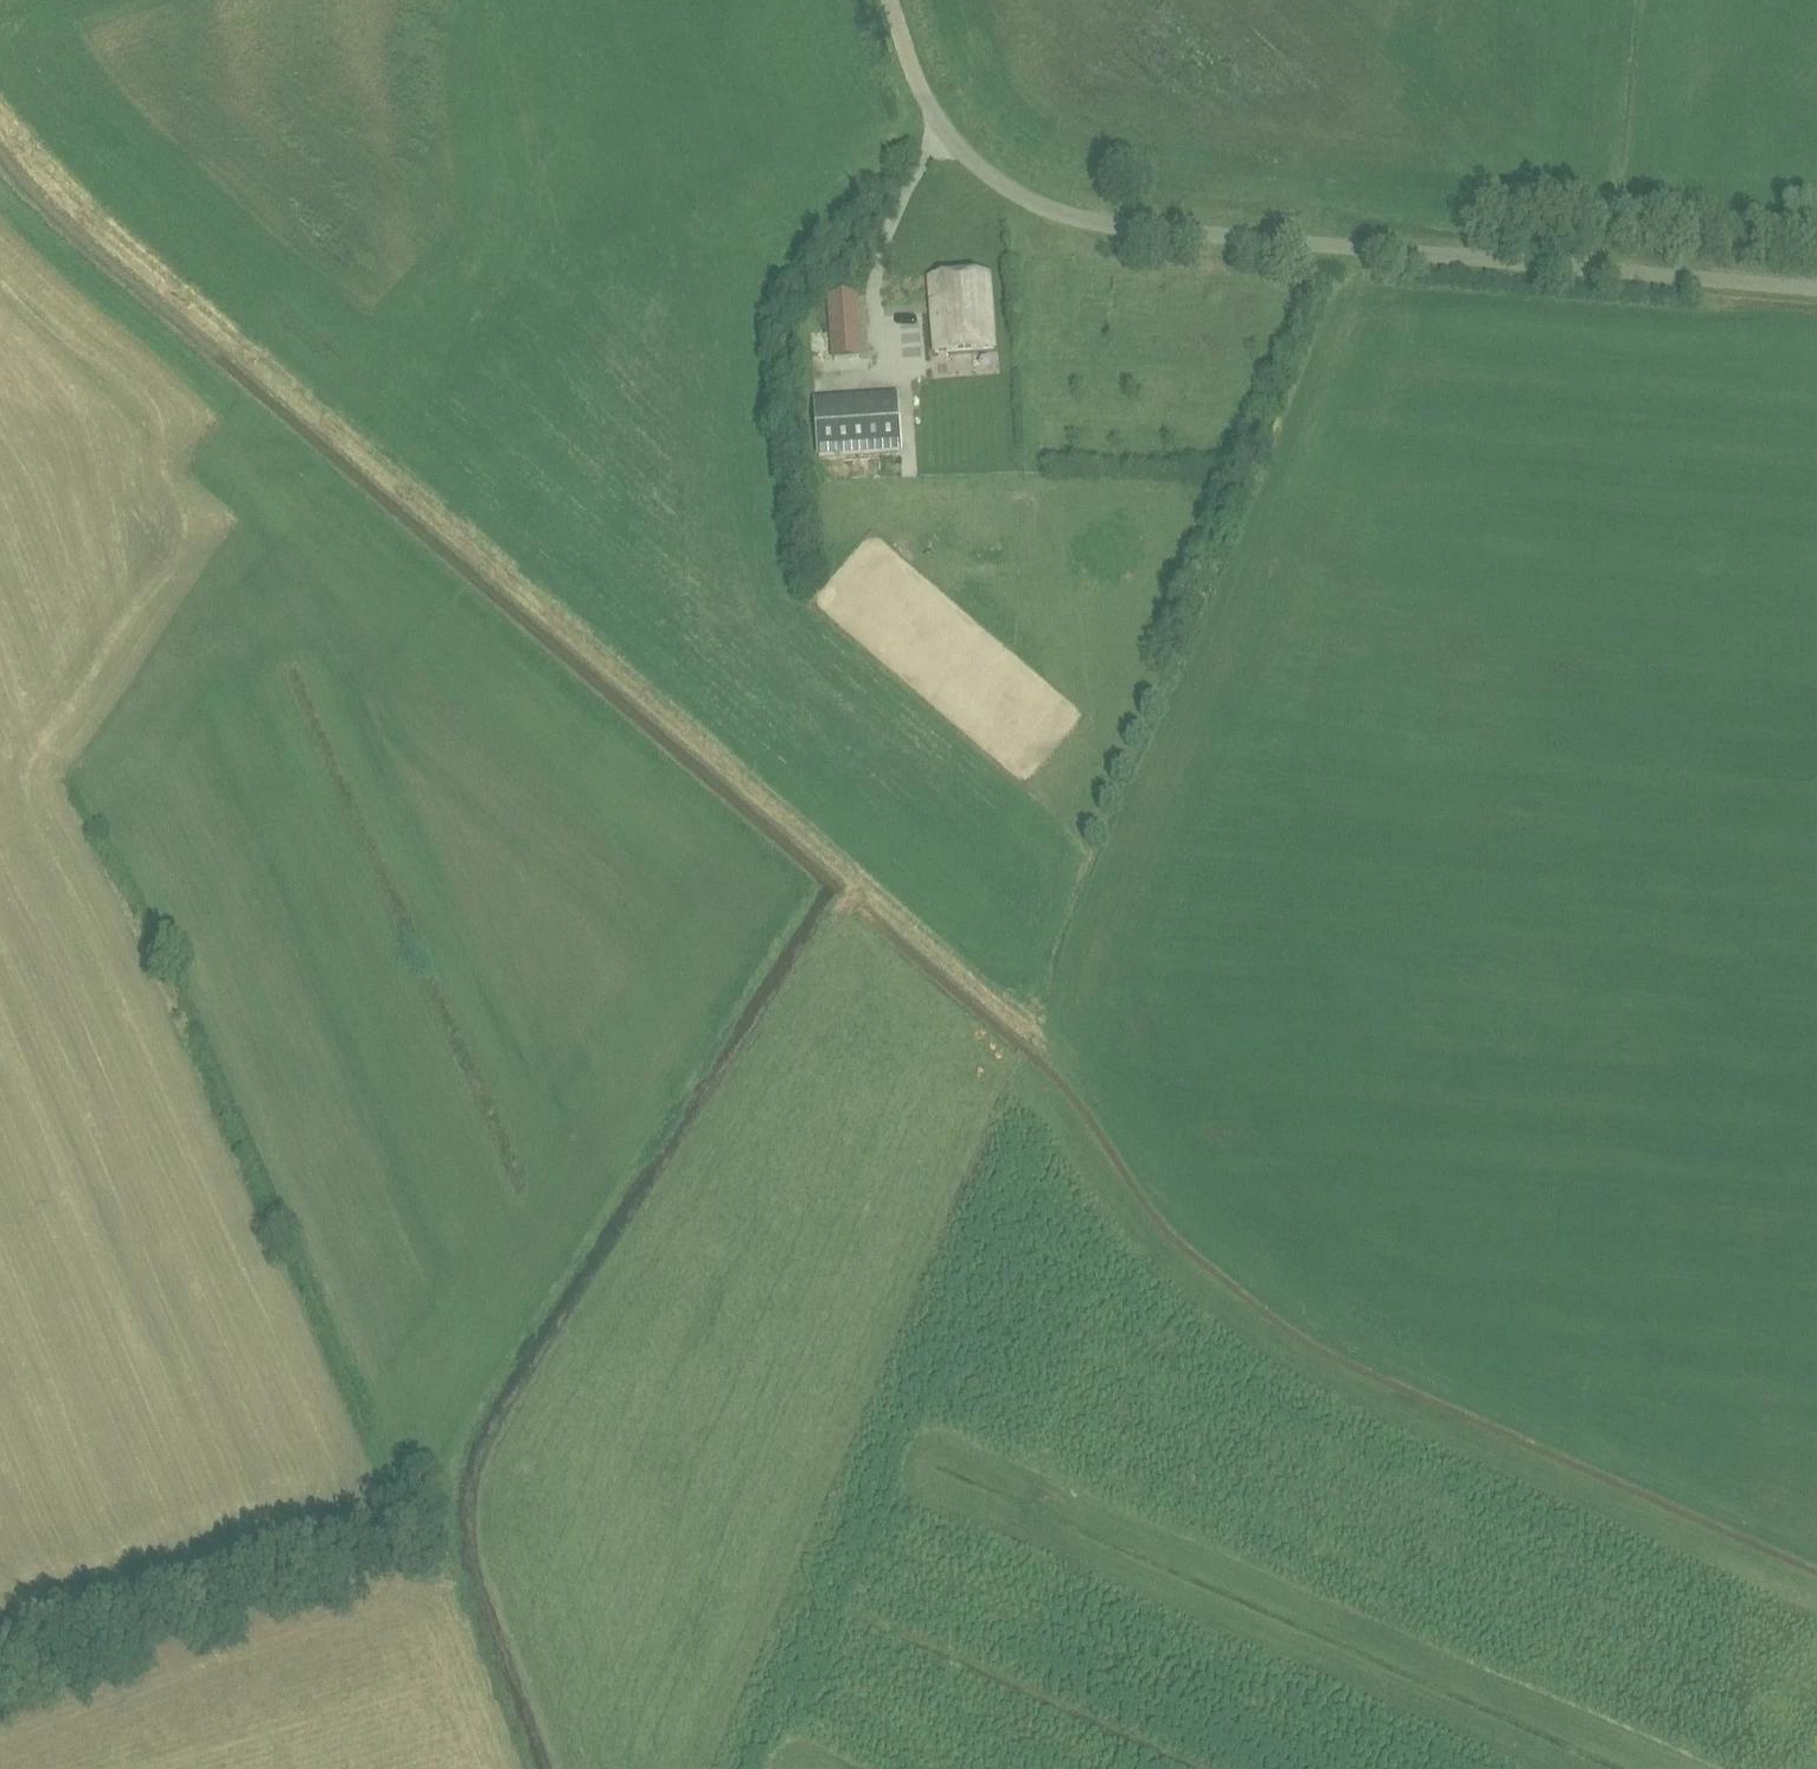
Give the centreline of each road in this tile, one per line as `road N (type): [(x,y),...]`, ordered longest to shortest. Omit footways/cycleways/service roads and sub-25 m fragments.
road 1 (unclassified): [(1816,287),(1087,222),(1048,210),(997,182),(952,137),(911,64),(892,0)]

